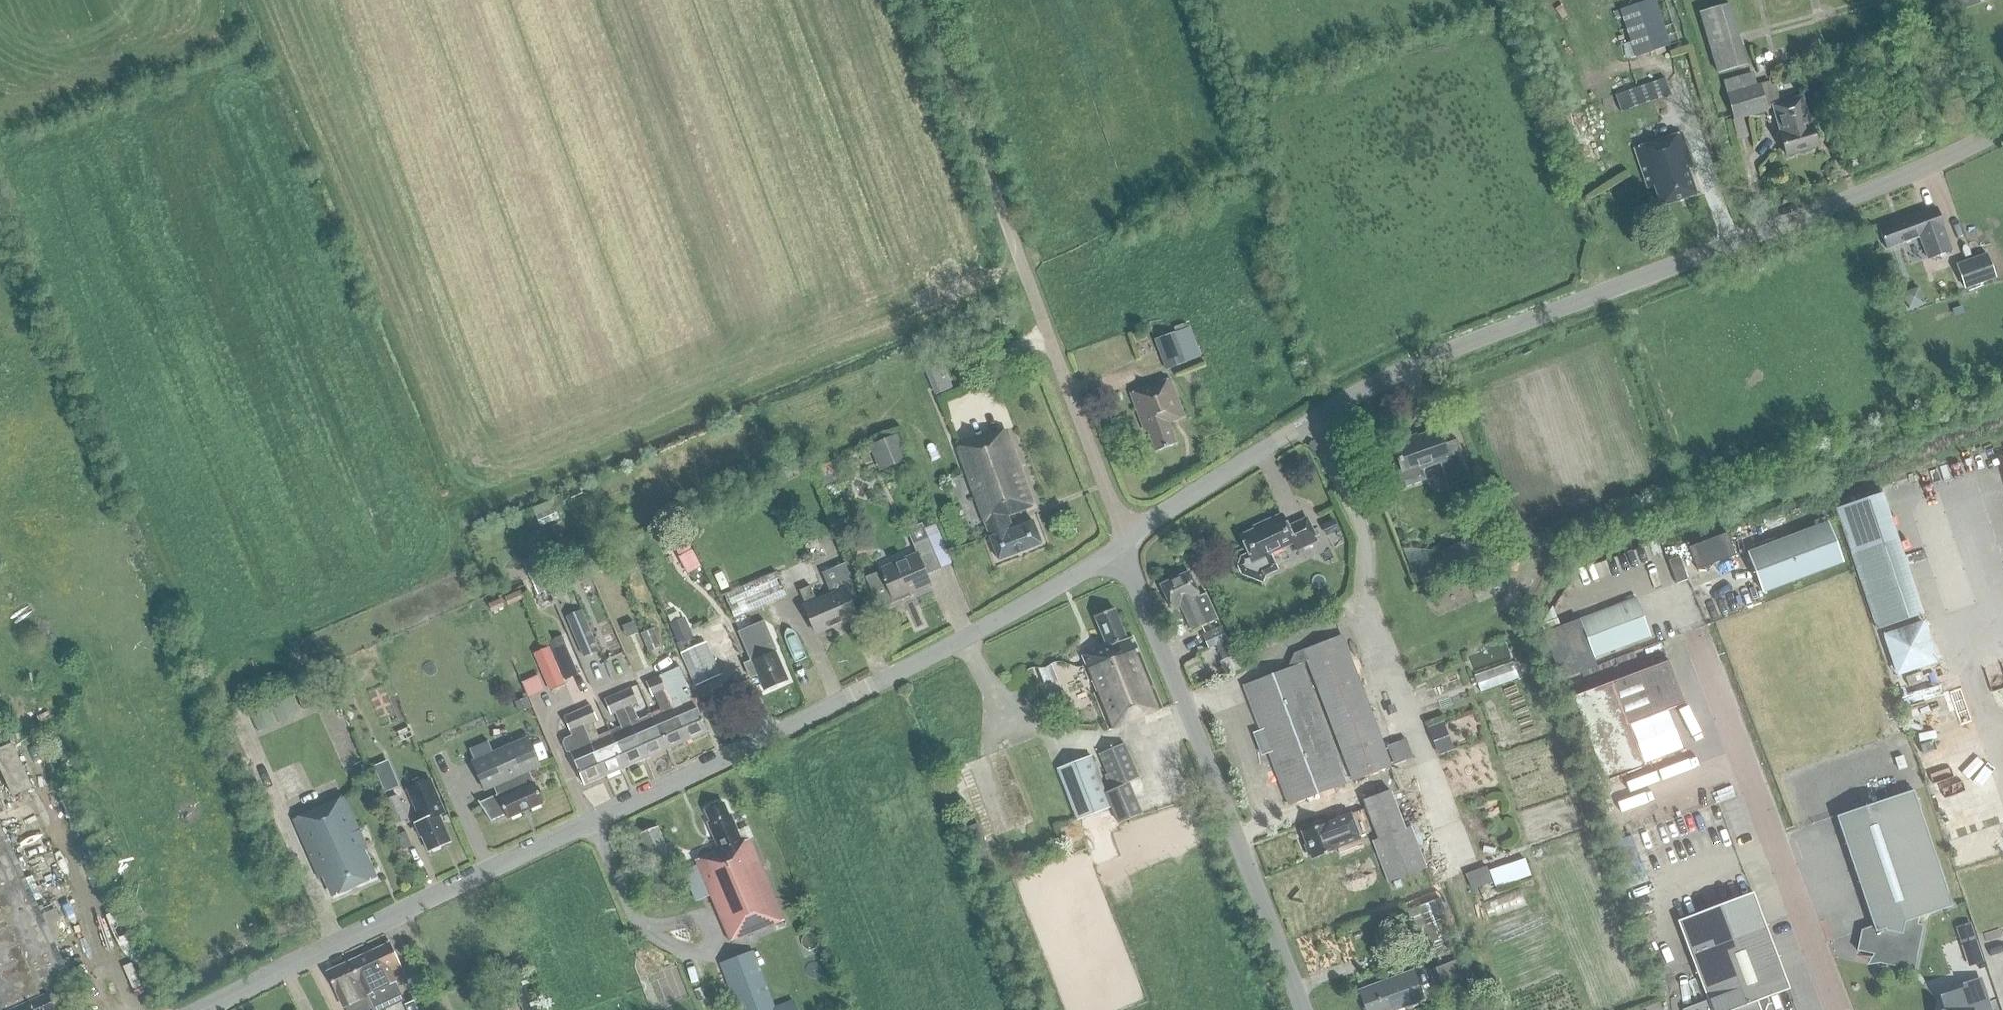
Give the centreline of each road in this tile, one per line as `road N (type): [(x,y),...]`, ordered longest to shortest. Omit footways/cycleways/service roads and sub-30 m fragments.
road 1 (unclassified): [(207,1009),(862,692),(1123,545)]
road 2 (unclassified): [(1123,545),(1297,429),(1433,359),(1966,150),(2002,128)]
road 3 (unclassified): [(1123,545),(919,0)]
road 4 (residential): [(1302,1009),(1123,545)]
road 5 (track): [(1389,661),(1501,605),(1530,524)]

